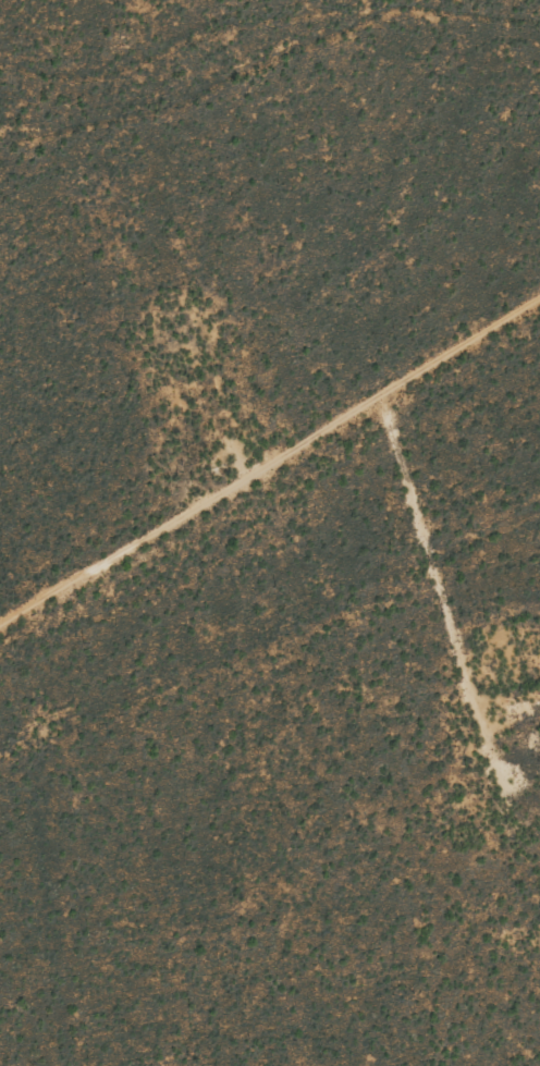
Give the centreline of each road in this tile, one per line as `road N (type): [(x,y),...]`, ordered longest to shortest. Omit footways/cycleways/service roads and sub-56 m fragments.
road 1 (track): [(0,622),(539,302)]
road 2 (track): [(421,368),(514,813)]

